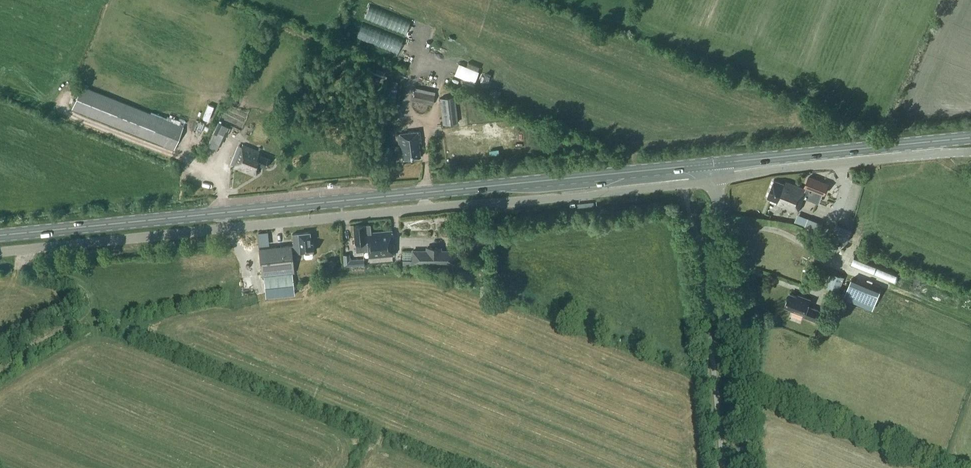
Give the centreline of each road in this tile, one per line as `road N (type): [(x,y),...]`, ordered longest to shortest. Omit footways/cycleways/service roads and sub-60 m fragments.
road 1 (unclassified): [(0,253),(714,178)]
road 2 (primary): [(0,234),(713,163)]
road 3 (tertiary): [(741,467),(714,178)]
road 4 (primary): [(713,163),(970,138)]
road 5 (unclassified): [(714,178),(970,149)]

